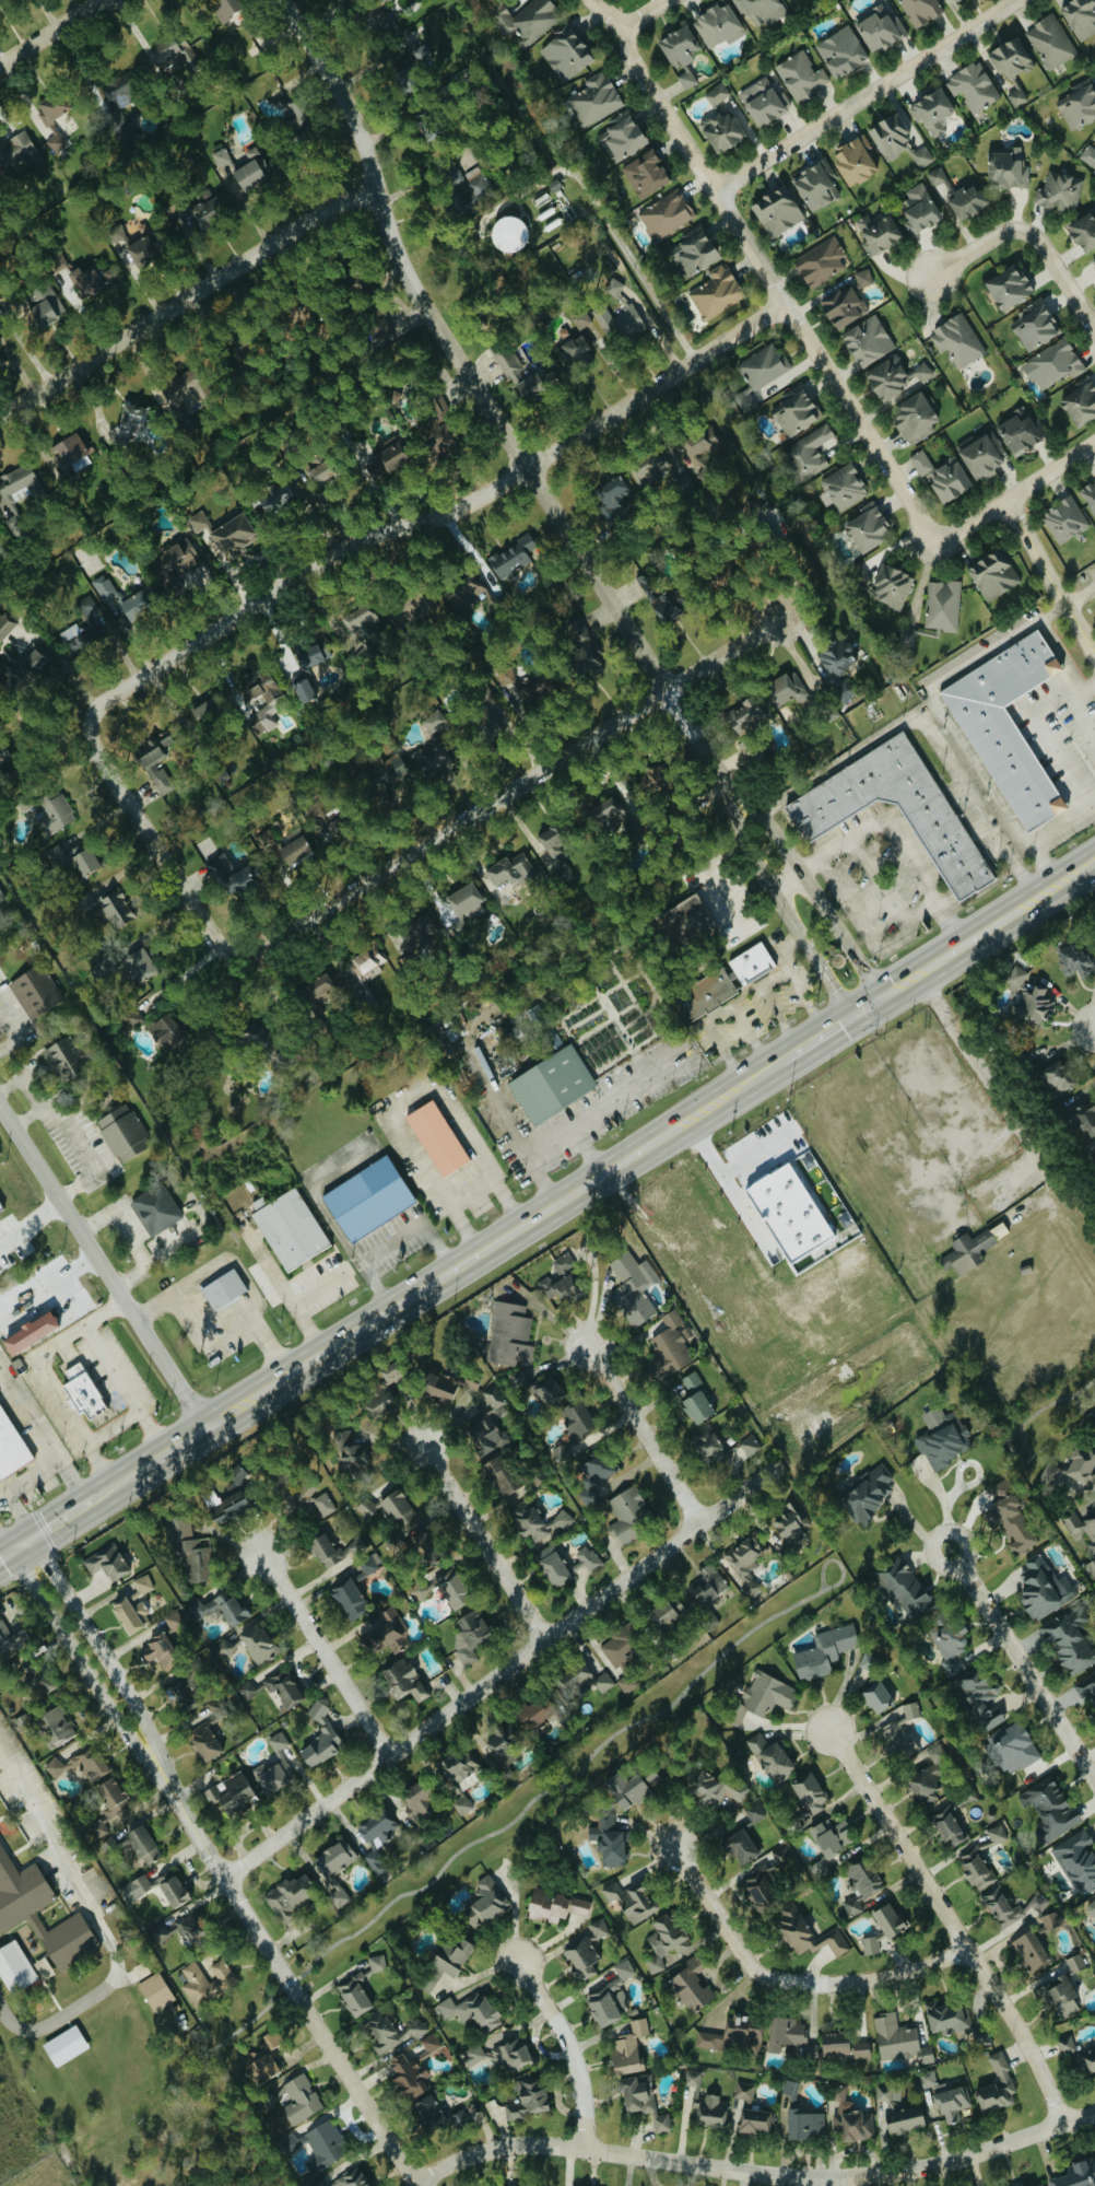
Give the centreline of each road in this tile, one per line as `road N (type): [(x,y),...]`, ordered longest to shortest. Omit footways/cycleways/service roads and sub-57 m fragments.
road 1 (tertiary): [(742,813),(421,302),(400,264),(355,125),(281,0)]
road 2 (residential): [(104,739),(95,724),(119,694),(284,583),(369,537),(473,501),(785,303)]
road 3 (secondary): [(122,1480),(774,1066)]
road 4 (residential): [(414,2183),(466,2155),(527,2143),(781,2174),(875,2173),(994,2147),(1094,2111)]
road 5 (residential): [(224,1880),(777,1465)]
road 6 (residential): [(251,951),(778,619)]
road 7 (residential): [(931,536),(629,61),(623,27)]
road 8 (tertiary): [(416,2185),(162,1777)]
road 9 (residential): [(1061,2123),(1025,2039),(827,1729)]
road 10 (residential): [(0,416),(323,210),(377,190)]
road 11 (residential): [(0,1109),(204,1427)]
road 12 (residential): [(967,1950),(834,1983),(764,1976),(674,1845)]
road 13 (residential): [(714,190),(1016,0)]
road 14 (tertiary): [(162,1777),(122,1684),(31,1536)]
road 15 (tertiary): [(11,1551),(127,1744),(162,1777)]
road 16 (residential): [(1094,1778),(950,1547)]
road 17 (residential): [(104,739),(195,909),(228,952),(251,951)]
road 18 (residential): [(389,1756),(260,1555)]
road 19 (residential): [(543,1640),(422,1440)]
road 20 (tertiary): [(742,813),(767,886),(851,1016)]
road 21 (residential): [(697,1525),(588,1344)]
road 22 (residential): [(582,2149),(577,2065),(518,1961)]
road 23 (residential): [(931,536),(950,536),(1094,445)]
road 24 (secondary): [(880,997),(1033,899)]
road 25 (residential): [(1005,501),(1094,652)]
road 26 (tertiary): [(880,997),(800,870)]
road 27 (secondary): [(774,1066),(880,997)]
road 28 (residential): [(1021,231),(1038,241),(1094,330)]

